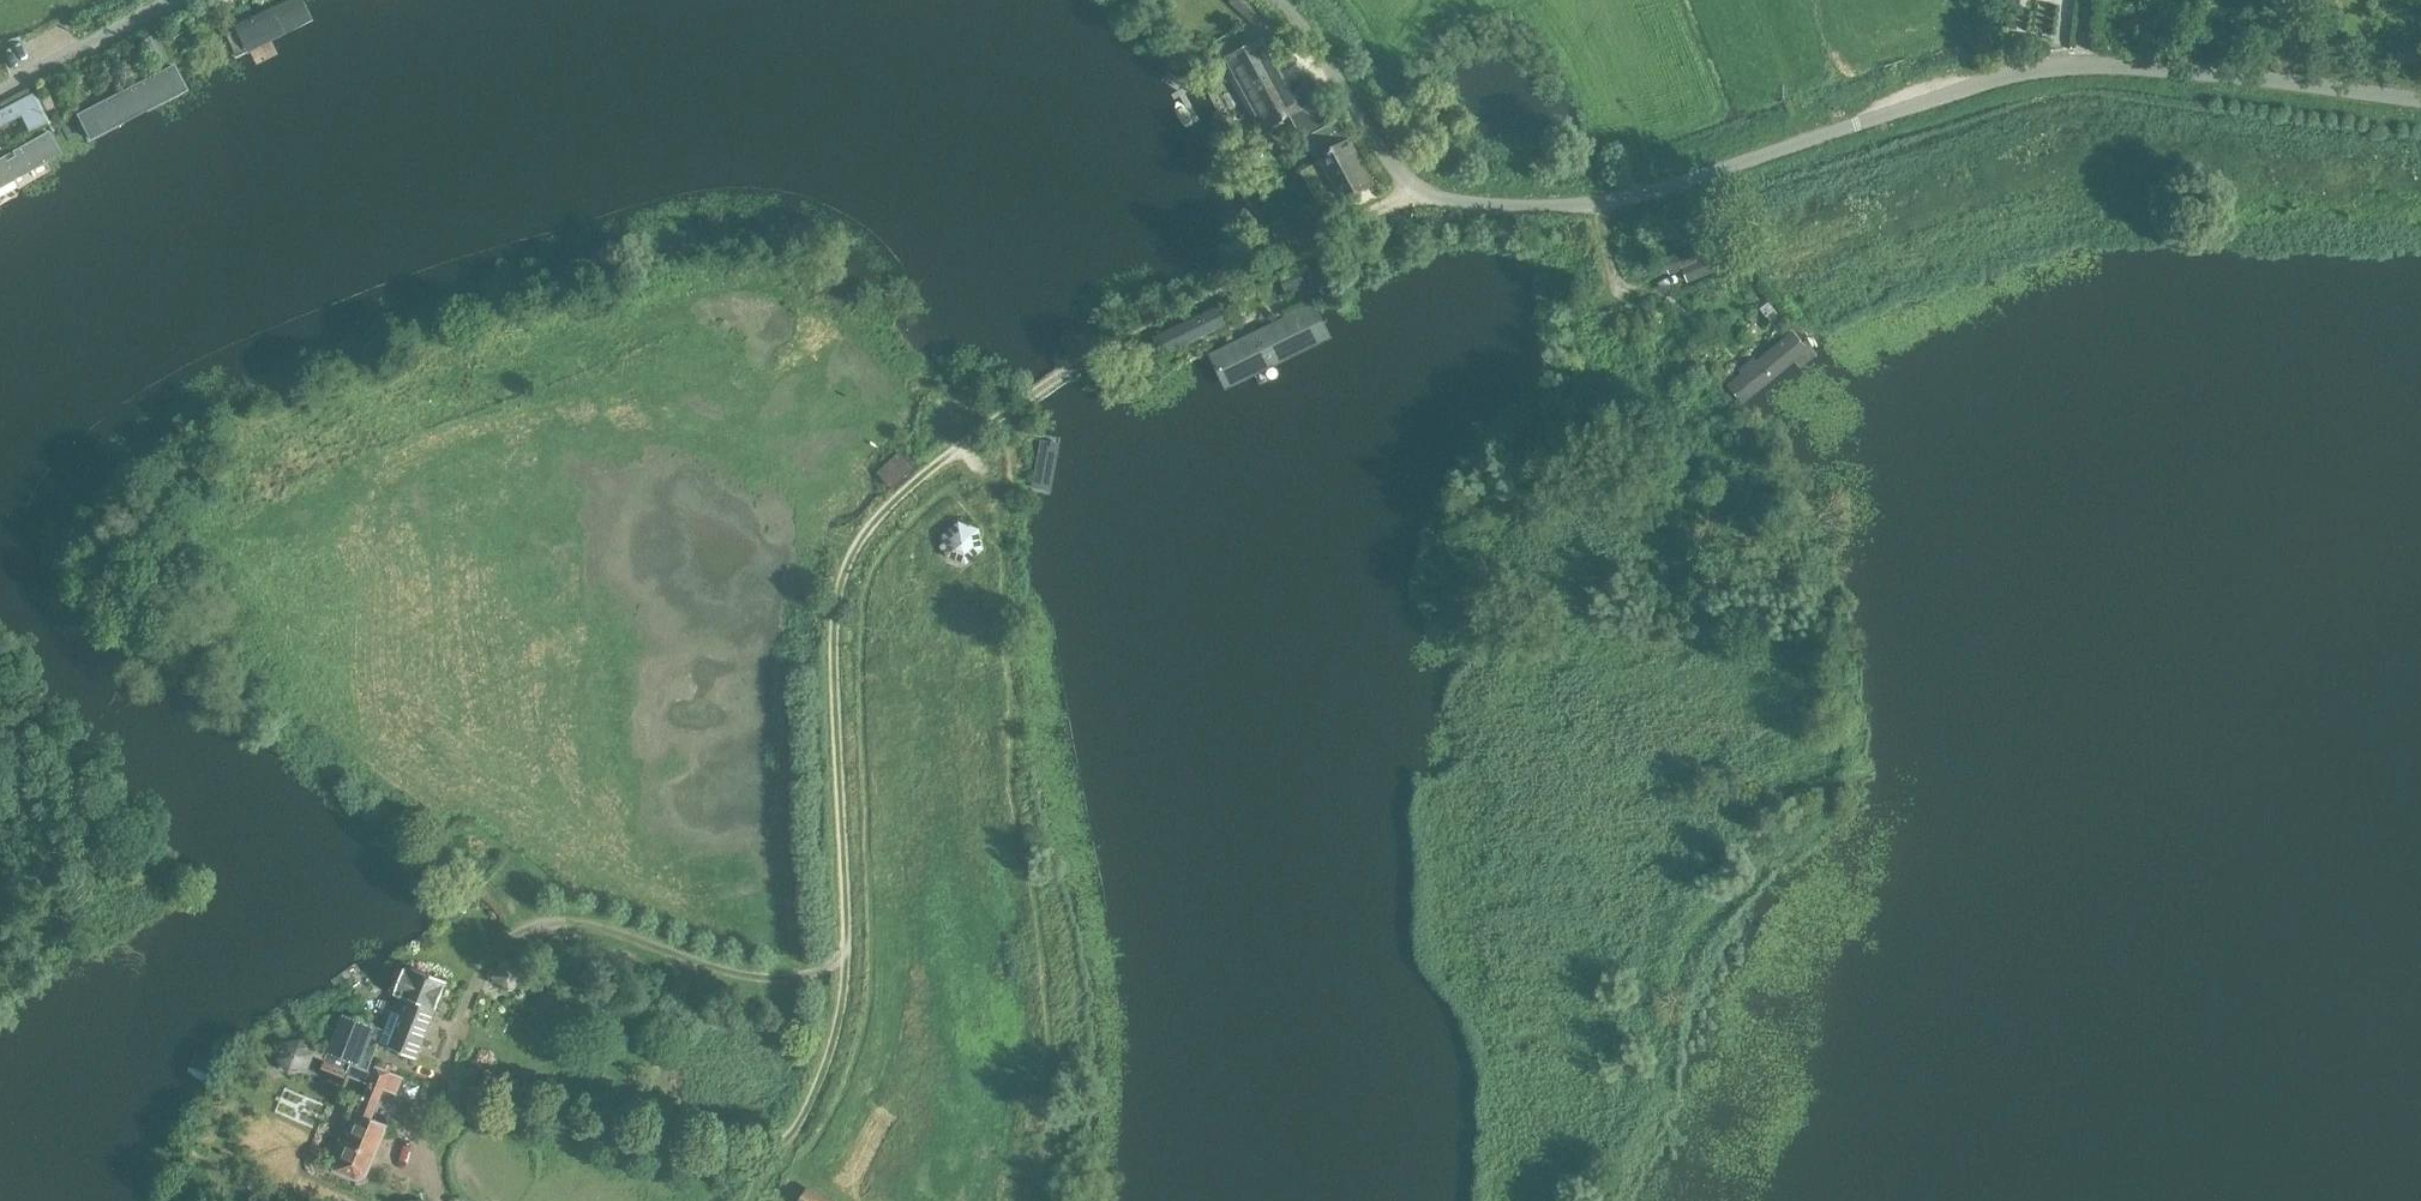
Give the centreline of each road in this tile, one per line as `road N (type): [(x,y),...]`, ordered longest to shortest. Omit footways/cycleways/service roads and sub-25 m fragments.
road 1 (unclassified): [(1275,0),(1319,50),(1403,176),(1444,199),(1498,207),(1599,204),(1644,193),(2049,65),(2149,65),(2420,99)]
road 2 (track): [(846,973),(836,625),(849,567),(878,518),(1086,361),(1422,190)]
road 3 (track): [(847,951),(809,975),(767,978),(698,964),(591,926),(535,924),(511,934),(486,965),(448,1067),(458,1086),(528,1108),(699,1155),(760,1159),(784,1147),(810,1106),(832,1053),(846,973)]
road 4 (track): [(1570,0),(1644,193)]
road 5 (unclassified): [(0,93),(172,0)]
road 6 (track): [(1750,0),(1803,142)]

